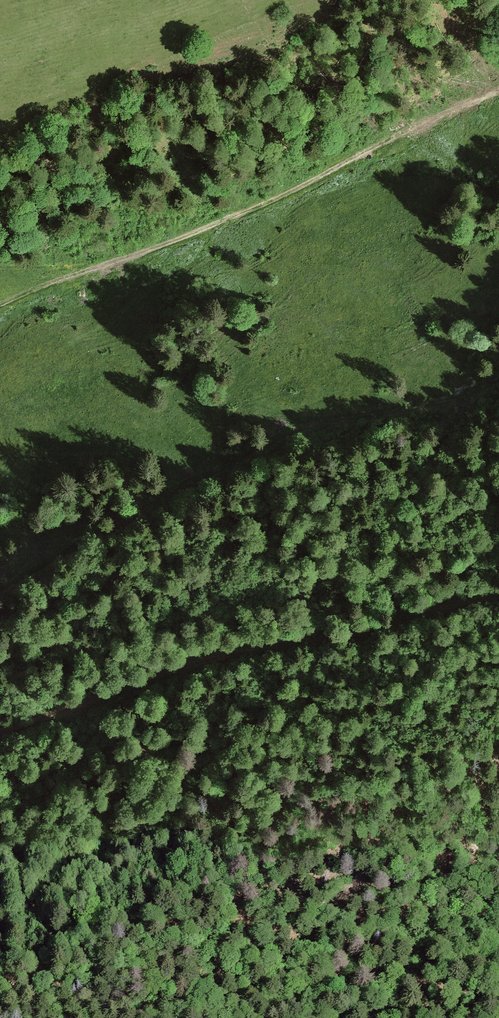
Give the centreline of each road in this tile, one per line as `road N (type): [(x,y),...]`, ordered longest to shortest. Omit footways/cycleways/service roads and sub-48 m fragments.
road 1 (track): [(0,307),(266,206),(498,91)]
road 2 (track): [(498,383),(464,401),(219,464),(0,588)]
road 3 (track): [(0,733),(222,659),(342,643),(498,598)]

